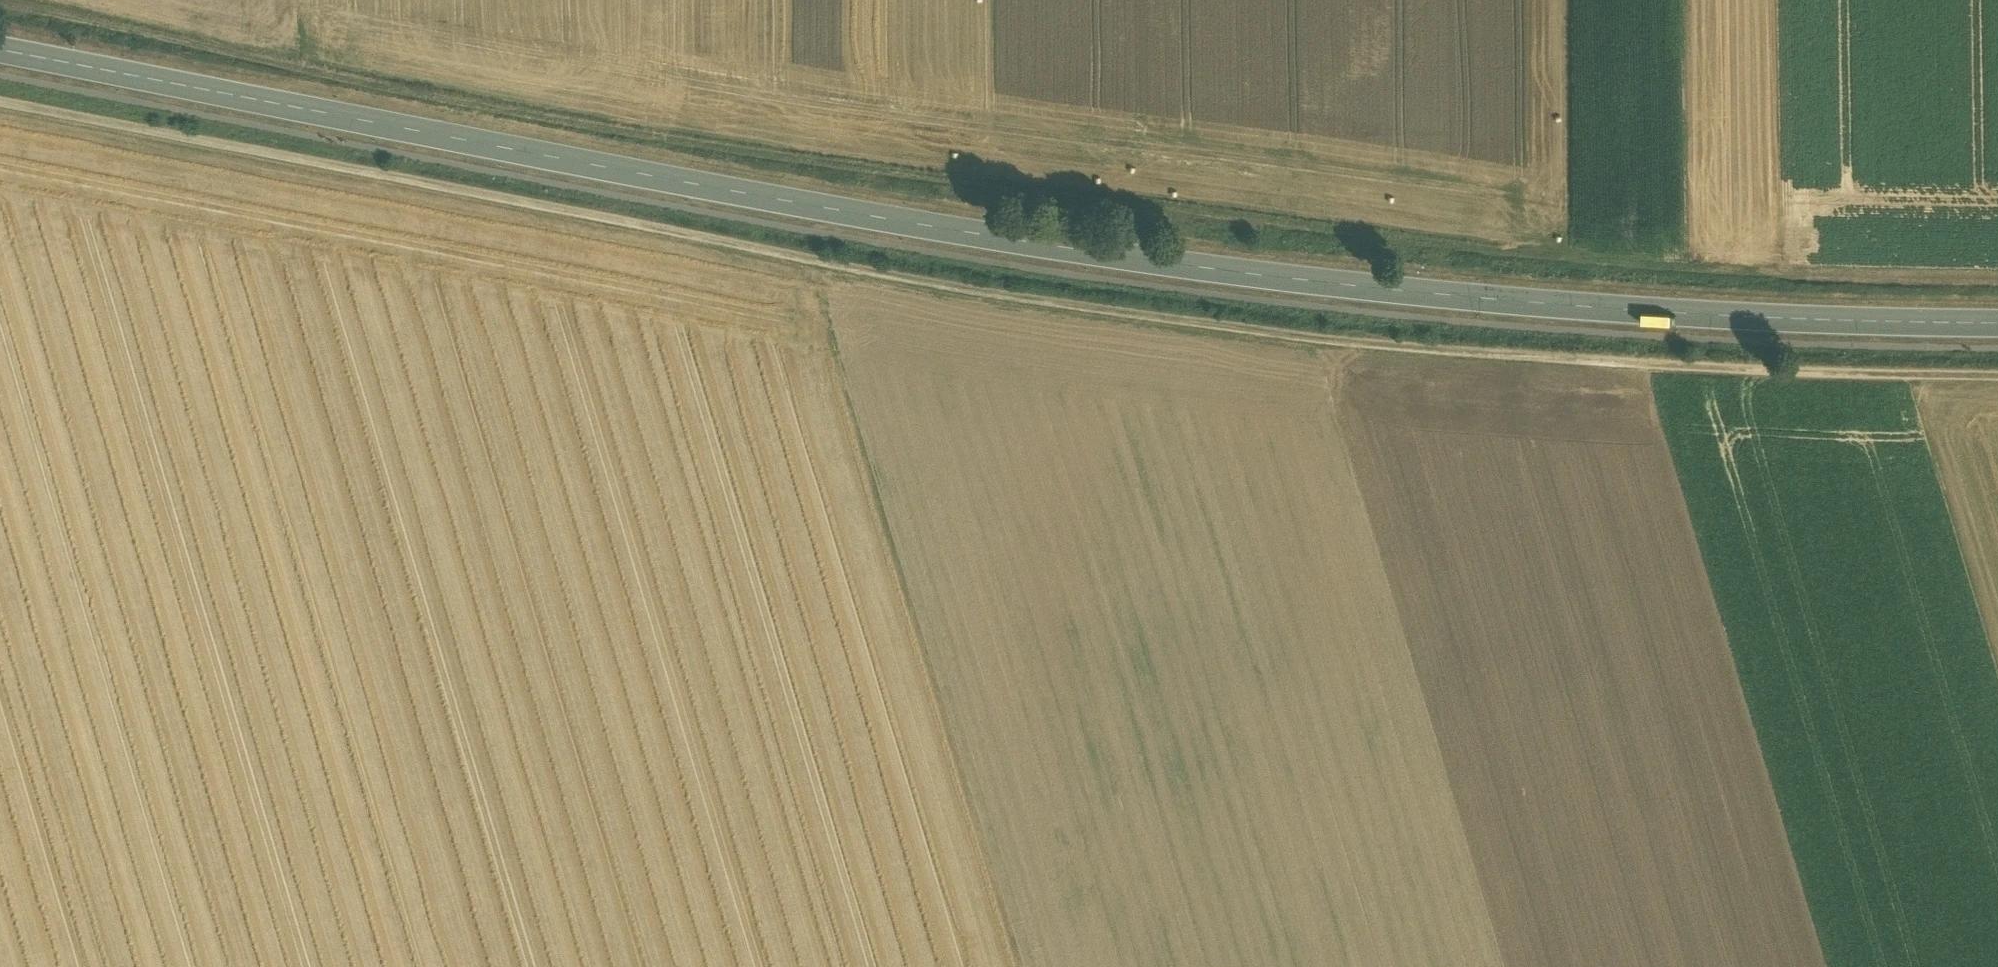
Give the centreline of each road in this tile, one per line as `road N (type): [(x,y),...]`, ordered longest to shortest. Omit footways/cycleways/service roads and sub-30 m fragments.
road 1 (secondary): [(1997,329),(1548,309),(1220,273),(1041,248),(0,52)]
road 2 (track): [(0,104),(740,244),(1308,338),(1783,370),(1997,367)]

